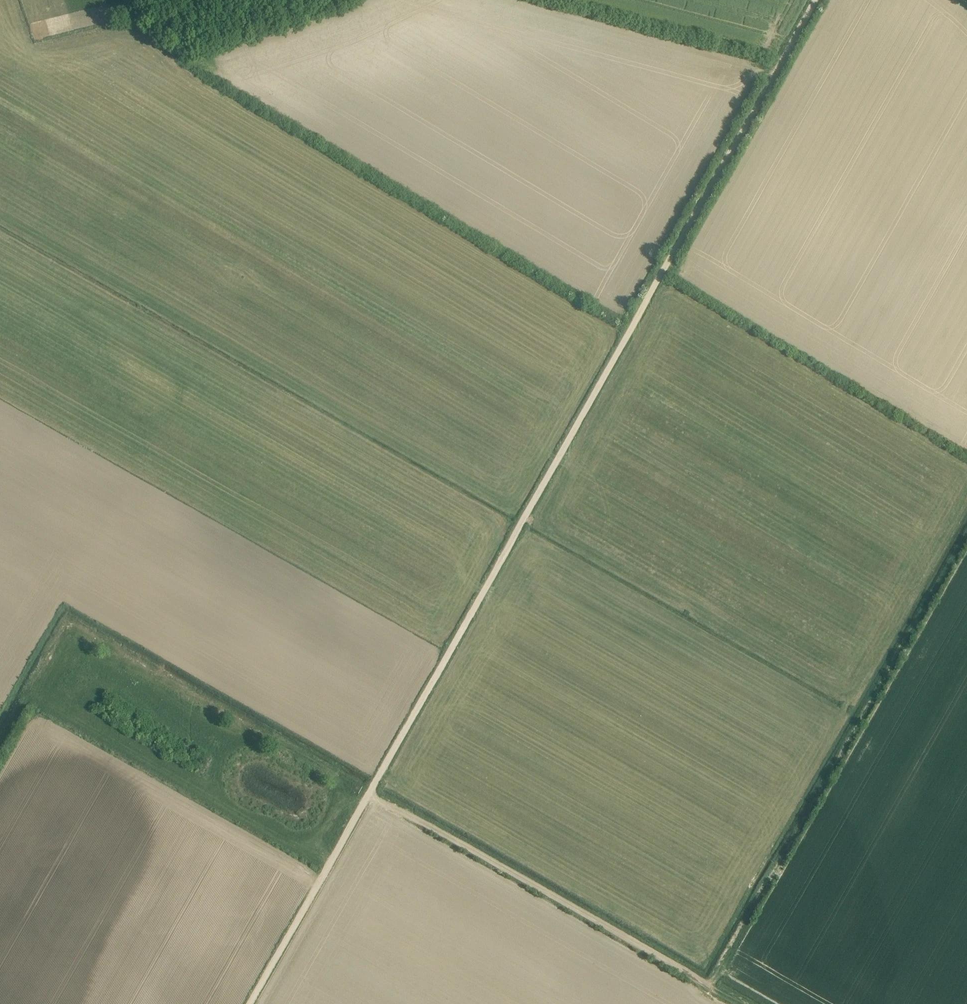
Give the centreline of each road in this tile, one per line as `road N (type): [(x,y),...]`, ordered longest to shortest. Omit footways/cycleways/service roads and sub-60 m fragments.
road 1 (track): [(816,0),(250,1003)]
road 2 (track): [(741,1003),(69,623),(0,745)]

